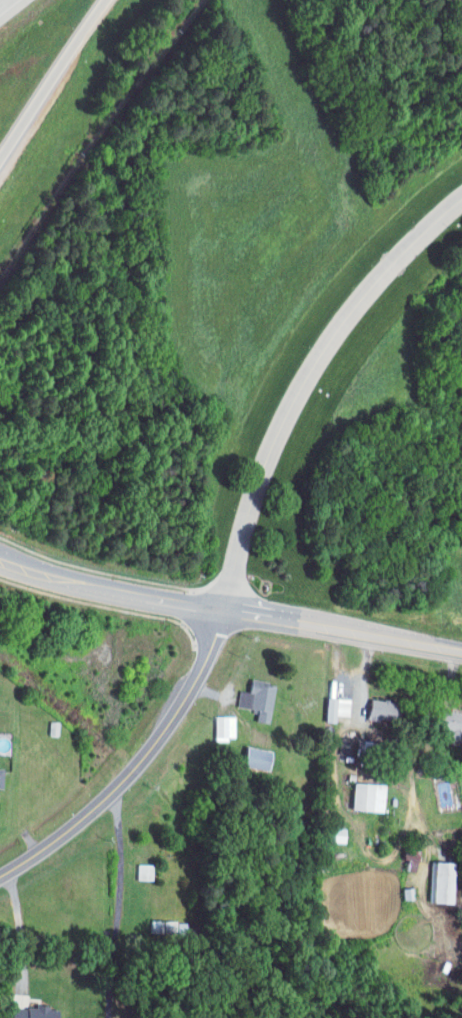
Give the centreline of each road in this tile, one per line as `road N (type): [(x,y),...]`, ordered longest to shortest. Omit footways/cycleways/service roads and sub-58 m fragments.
road 1 (residential): [(0,877),(86,817),(168,725),(201,672),(220,610)]
road 2 (tertiary): [(461,650),(136,594)]
road 3 (tertiary): [(136,594),(0,556)]
road 4 (motorway): [(32,104),(105,0)]

